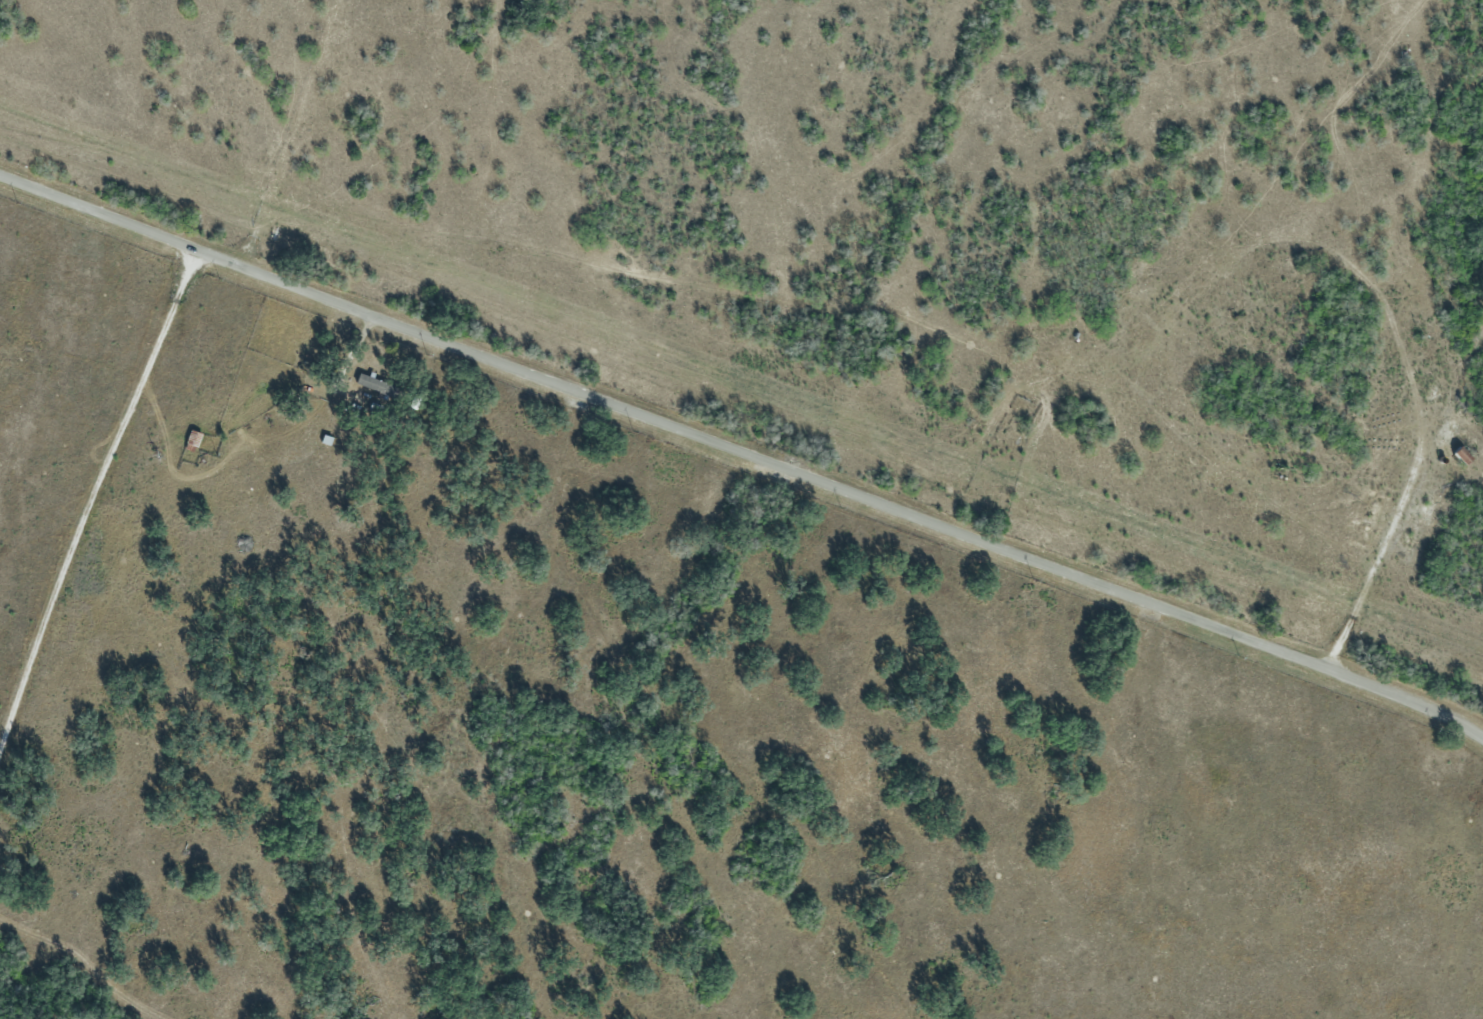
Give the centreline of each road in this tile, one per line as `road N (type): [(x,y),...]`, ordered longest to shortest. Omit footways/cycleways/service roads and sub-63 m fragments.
road 1 (residential): [(1482,740),(1437,712),(0,174)]
road 2 (track): [(194,247),(0,745)]

